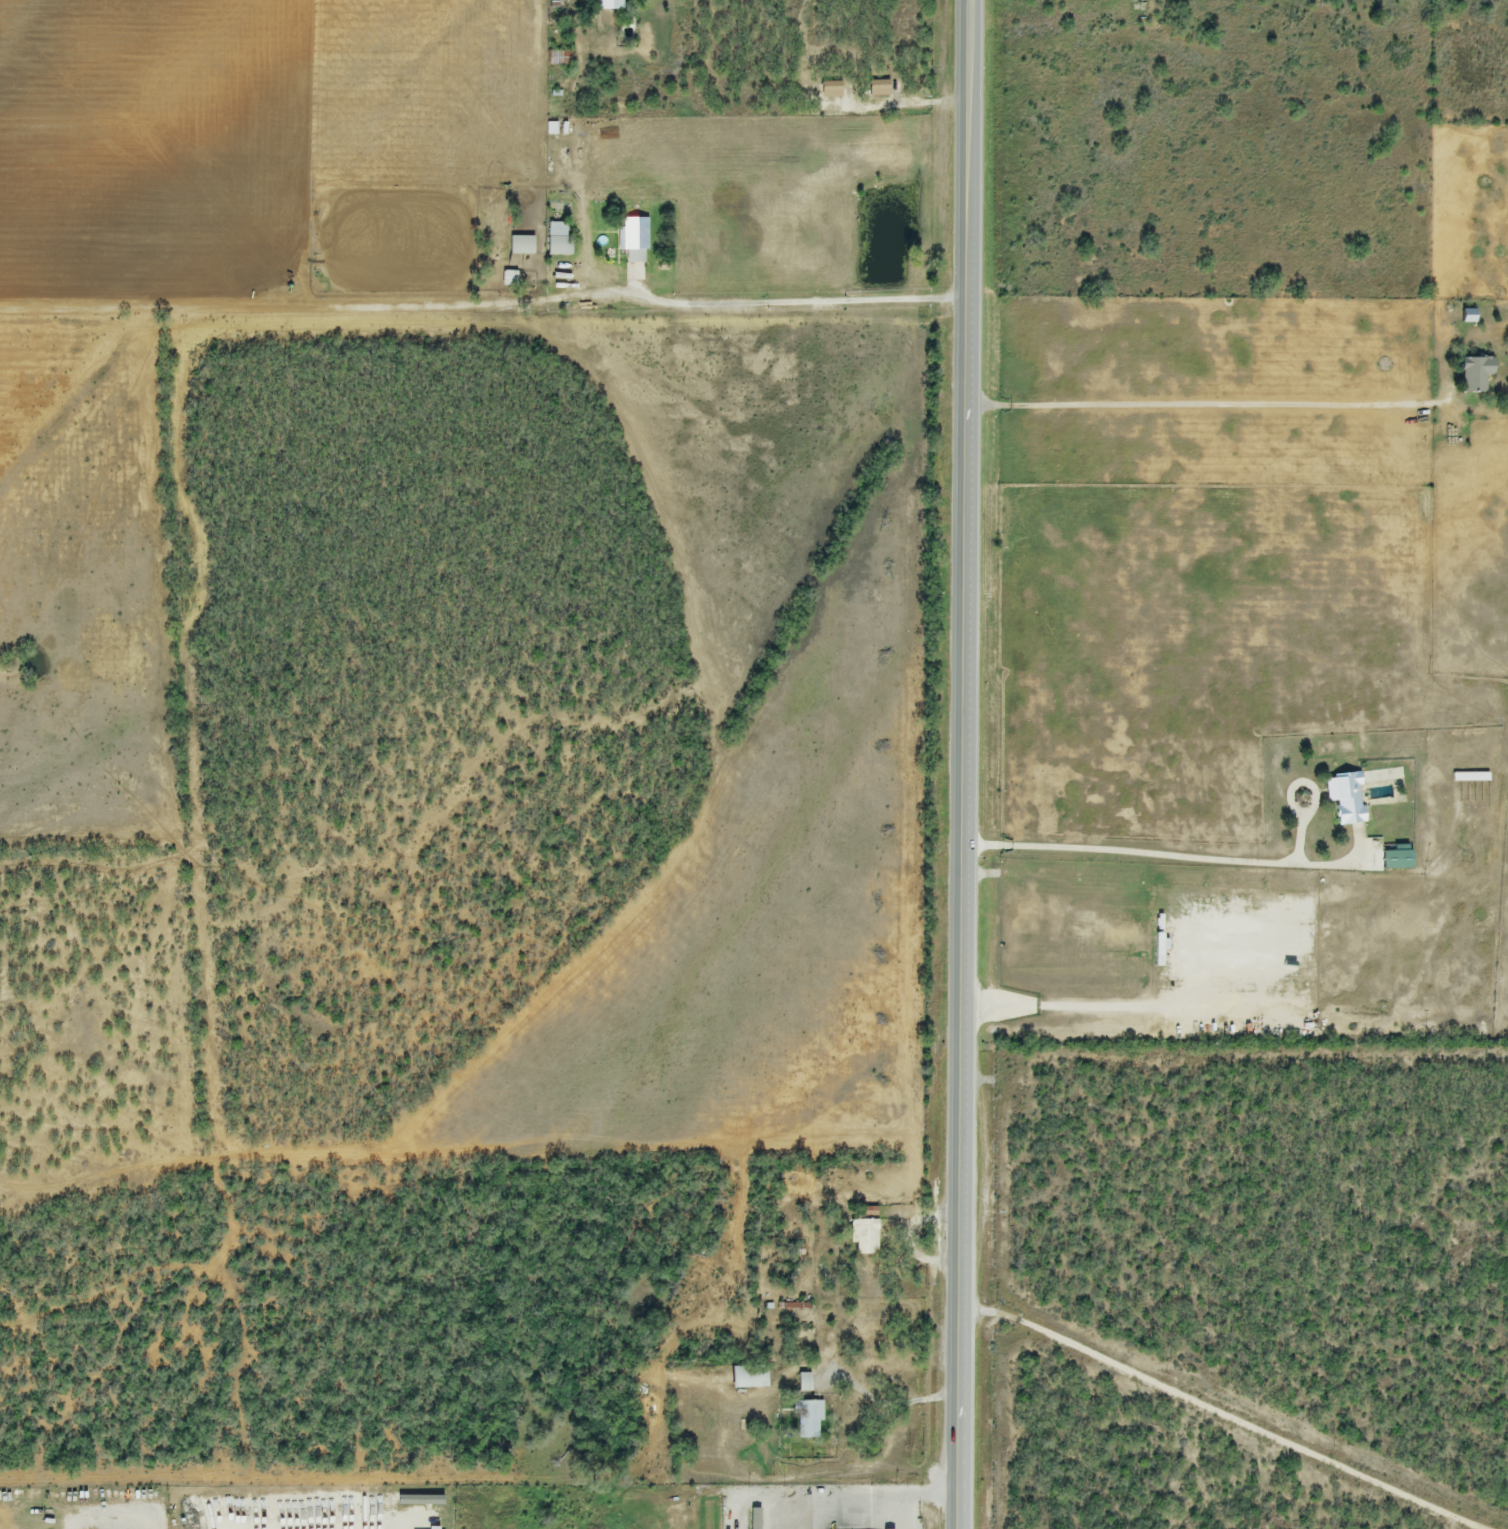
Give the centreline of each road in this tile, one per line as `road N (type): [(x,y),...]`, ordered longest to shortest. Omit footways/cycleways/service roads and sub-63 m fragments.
road 1 (primary): [(963,1528),(982,0)]
road 2 (residential): [(1474,1528),(961,1297)]

